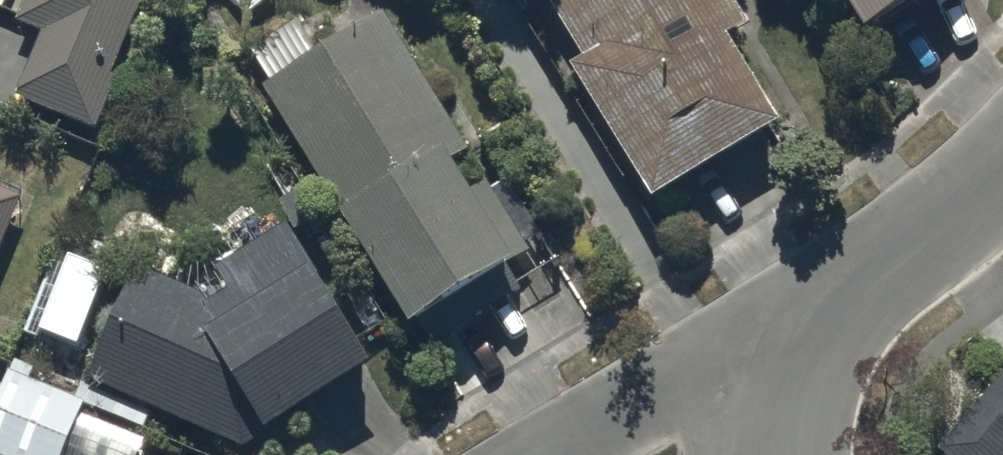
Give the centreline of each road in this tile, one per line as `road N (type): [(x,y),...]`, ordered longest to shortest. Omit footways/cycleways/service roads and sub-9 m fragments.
road 1 (residential): [(1002,176),(985,199),(730,367)]
road 2 (residential): [(558,454),(730,367)]

